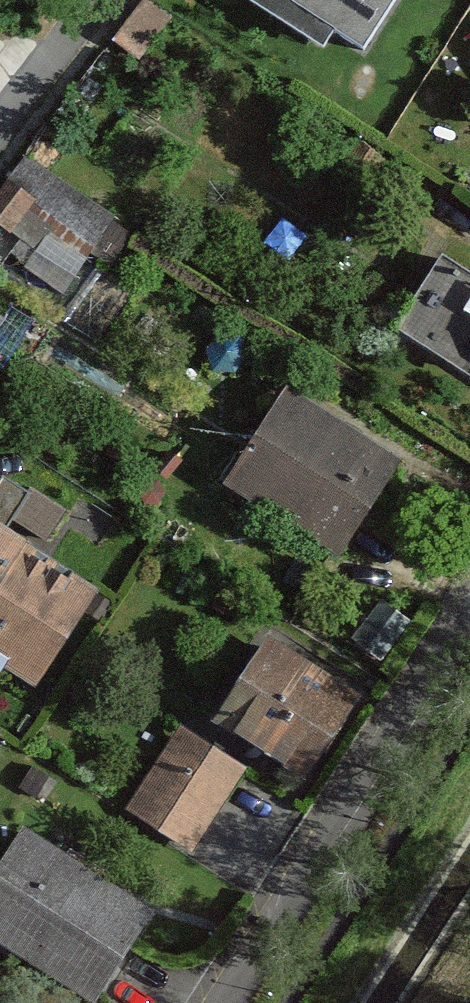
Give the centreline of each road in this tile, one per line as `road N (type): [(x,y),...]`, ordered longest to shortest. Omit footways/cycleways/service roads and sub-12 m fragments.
road 1 (residential): [(231,1002),(469,628)]

